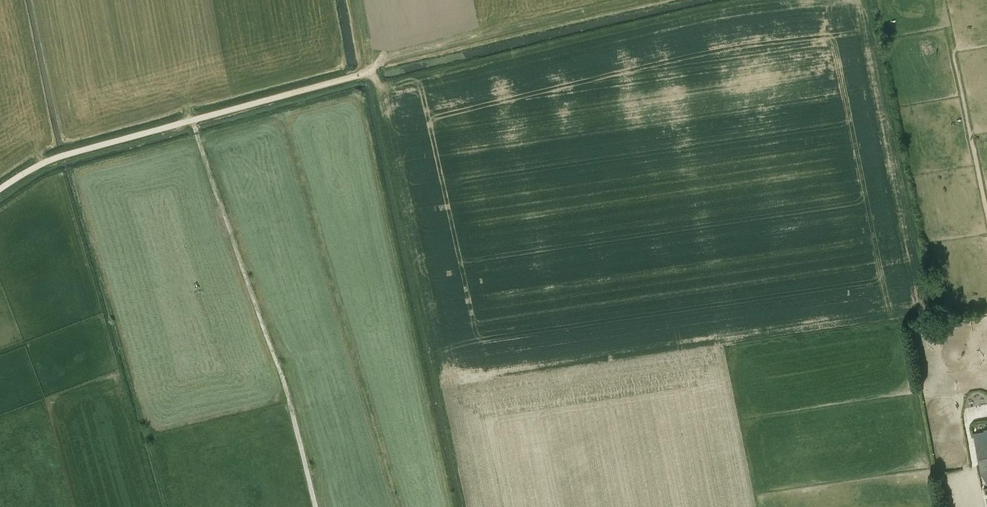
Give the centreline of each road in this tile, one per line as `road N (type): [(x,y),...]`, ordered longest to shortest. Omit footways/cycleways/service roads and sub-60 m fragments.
road 1 (unclassified): [(0,189),(57,157),(479,43)]

